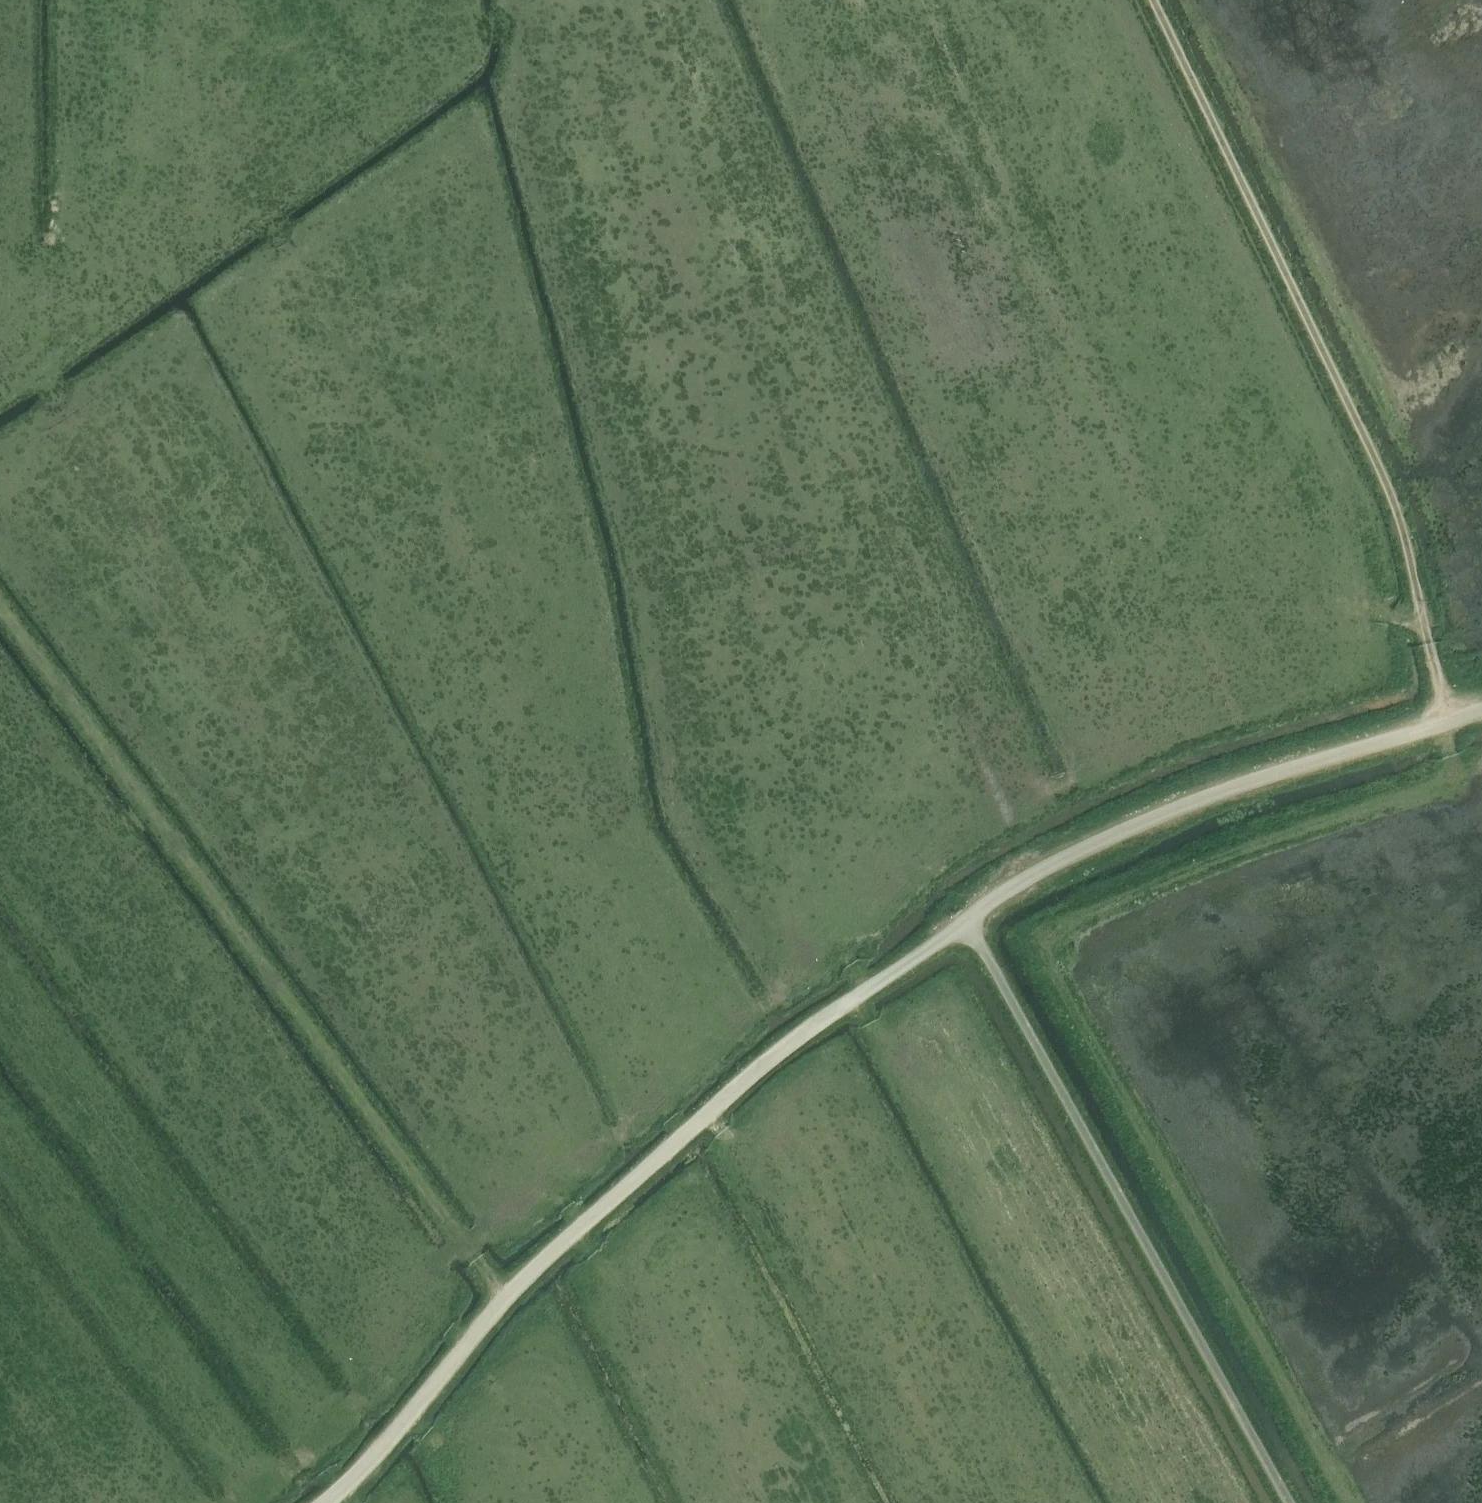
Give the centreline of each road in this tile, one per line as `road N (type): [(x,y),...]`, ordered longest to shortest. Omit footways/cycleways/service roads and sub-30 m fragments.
road 1 (track): [(506,1297),(0,606)]
road 2 (track): [(1449,721),(1381,472),(1153,0)]
road 3 (track): [(325,1502),(534,1269),(728,1094),(885,979)]
road 4 (unclassified): [(885,979),(1067,857),(1218,794),(1481,710)]

